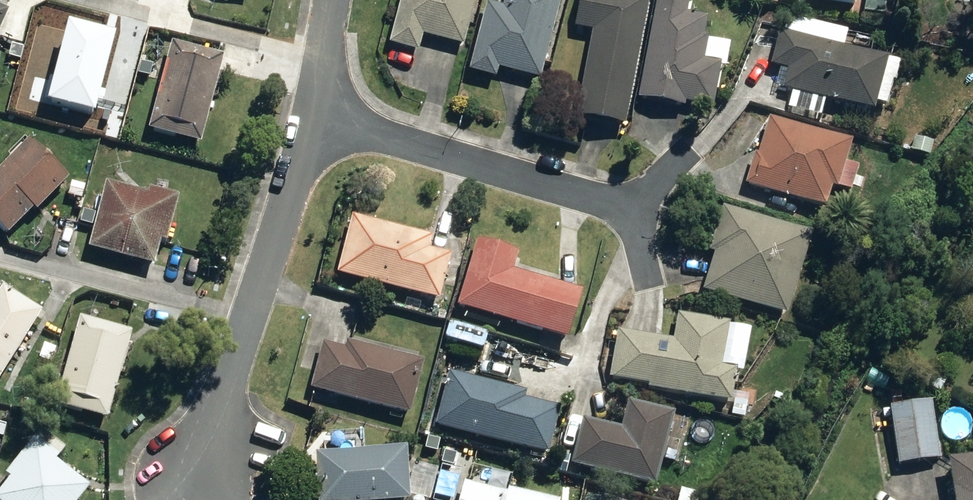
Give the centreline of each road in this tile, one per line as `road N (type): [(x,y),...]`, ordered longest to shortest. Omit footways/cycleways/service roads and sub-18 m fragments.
road 1 (residential): [(316,119),(197,492)]
road 2 (residential): [(316,119),(630,205)]
road 3 (residential): [(336,0),(316,119)]

